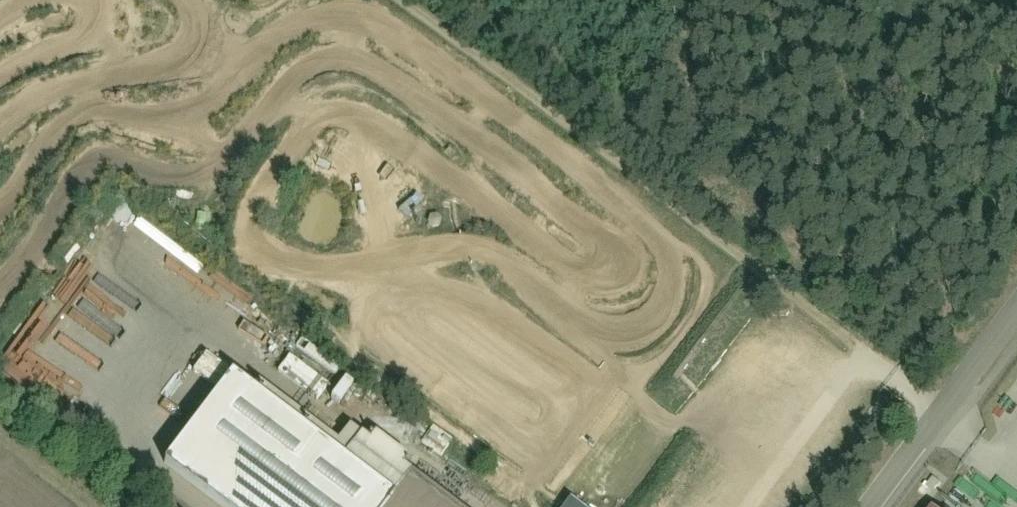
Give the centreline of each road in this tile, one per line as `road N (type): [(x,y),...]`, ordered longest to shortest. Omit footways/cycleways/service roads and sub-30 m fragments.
road 1 (tertiary): [(870,506),(1016,313)]

